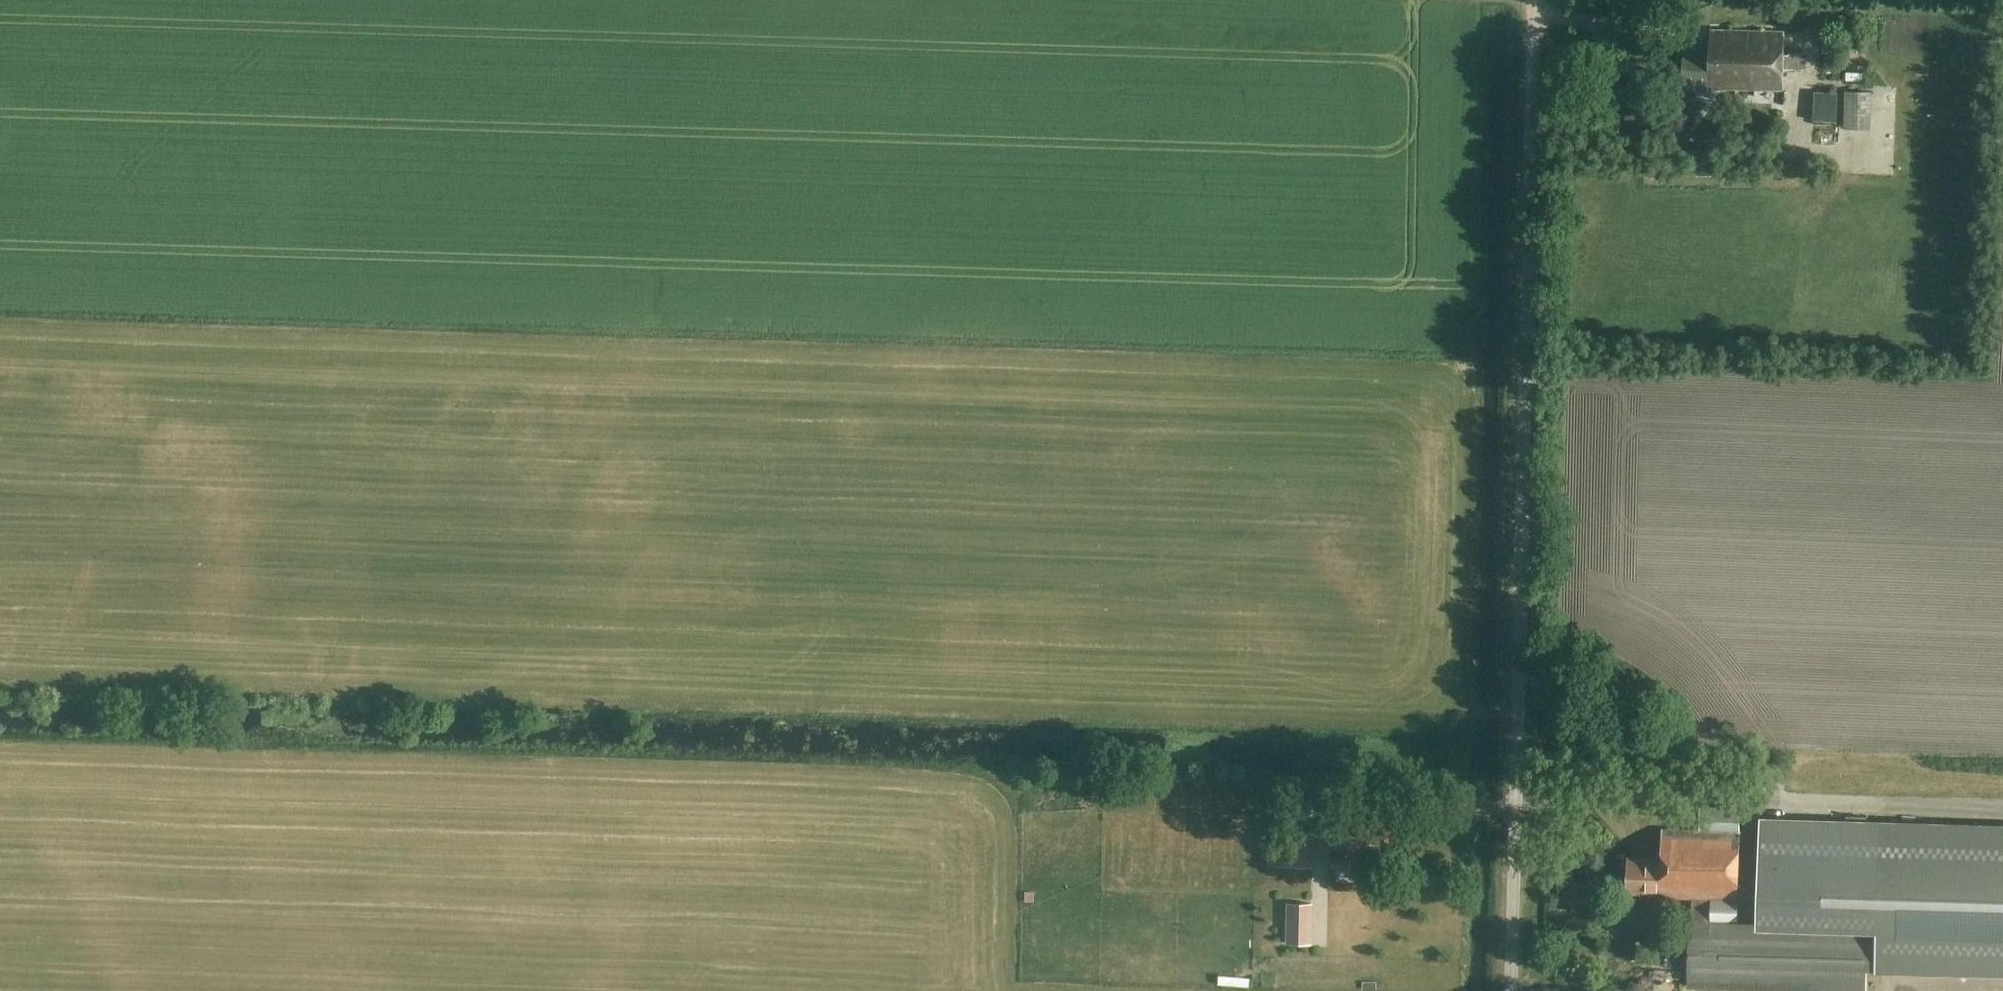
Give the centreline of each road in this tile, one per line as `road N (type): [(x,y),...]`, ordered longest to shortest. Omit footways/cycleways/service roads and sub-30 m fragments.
road 1 (unclassified): [(1509,990),(1533,0)]

